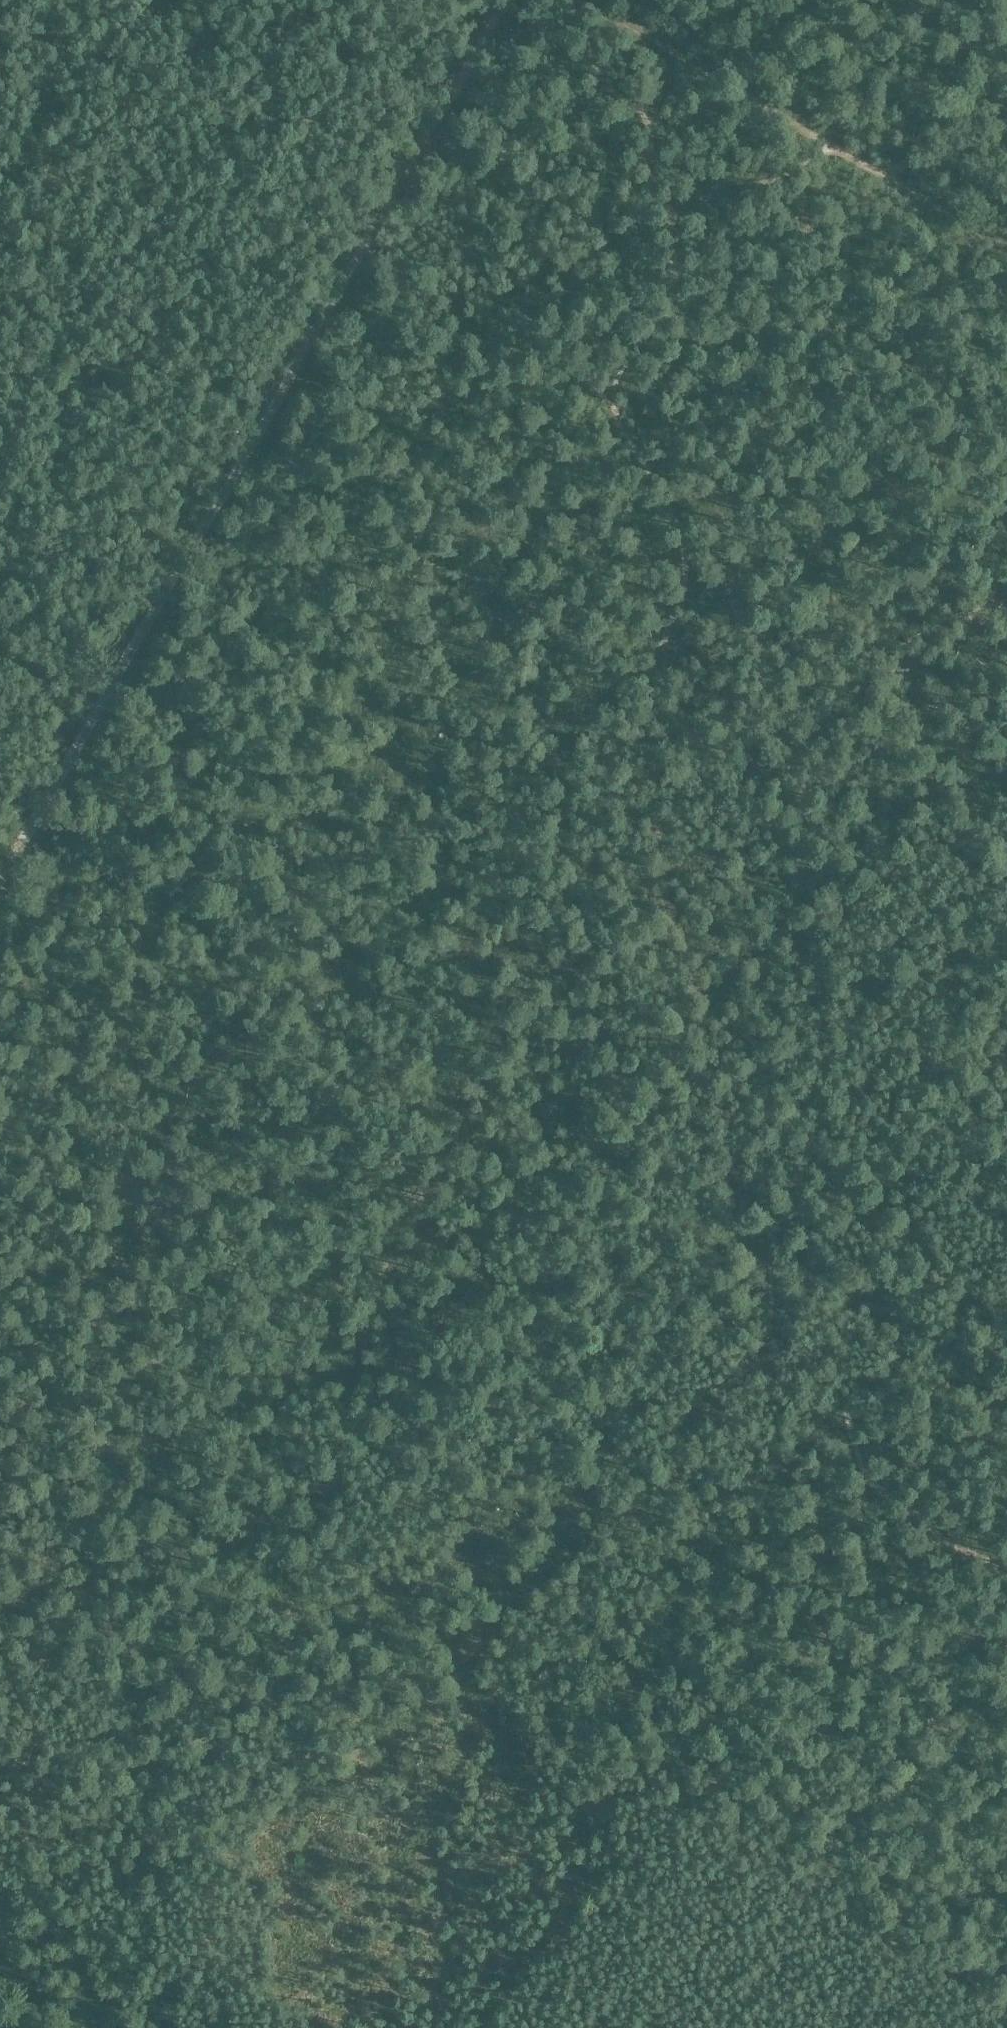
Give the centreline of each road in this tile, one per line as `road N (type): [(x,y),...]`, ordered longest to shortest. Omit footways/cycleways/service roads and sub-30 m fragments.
road 1 (track): [(453,101),(0,880)]
road 2 (track): [(895,182),(583,0)]
road 3 (track): [(1006,247),(895,182)]

